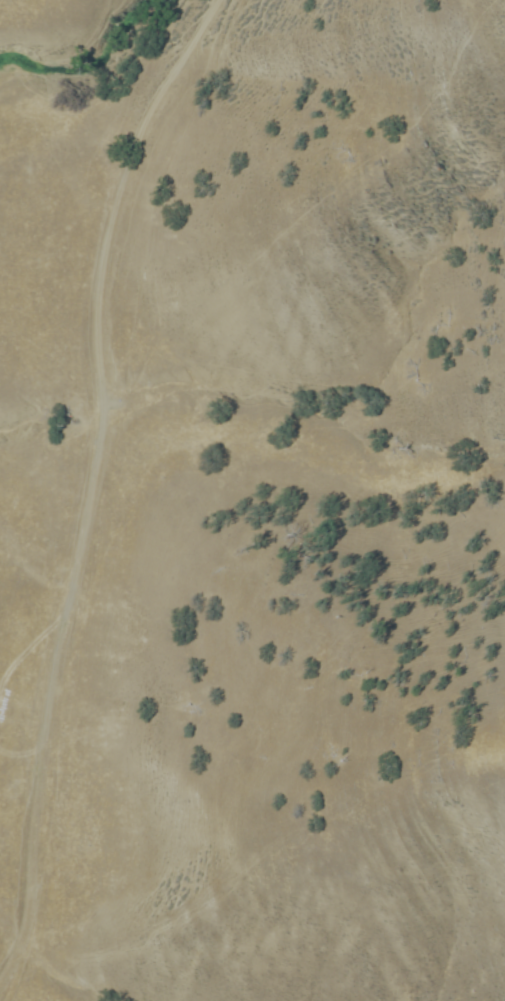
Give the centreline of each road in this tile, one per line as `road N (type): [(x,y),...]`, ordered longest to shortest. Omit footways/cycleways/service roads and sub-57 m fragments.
road 1 (track): [(266,0),(193,122),(152,243),(139,334),(147,442),(87,698),(63,917),(29,1000)]

